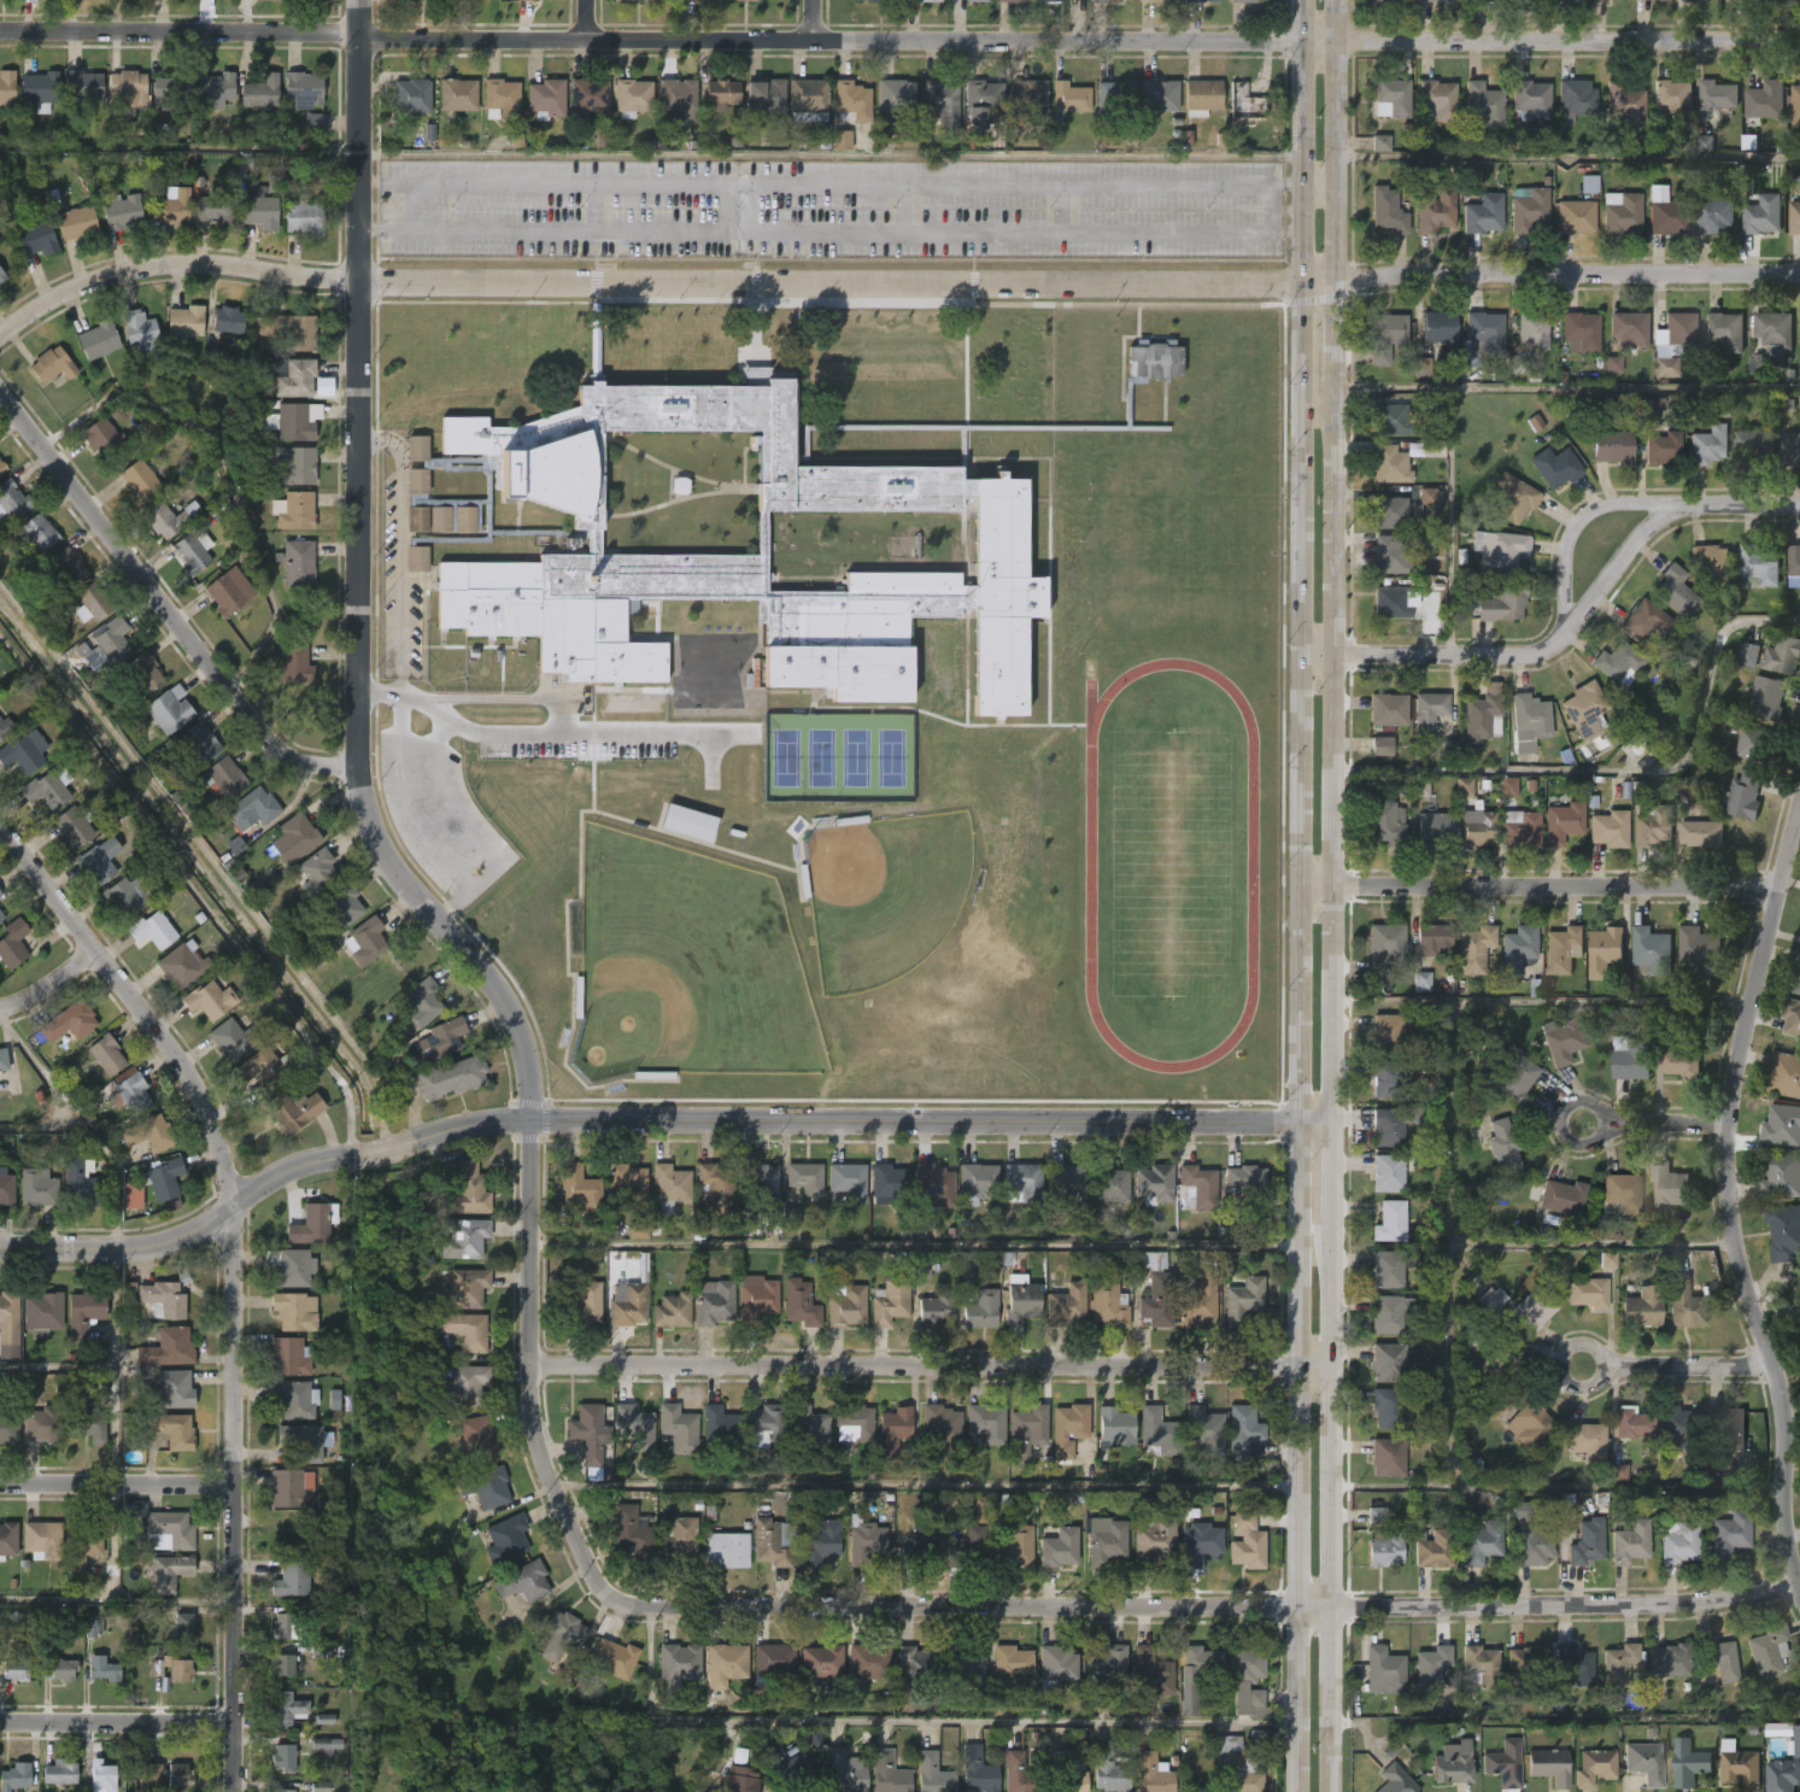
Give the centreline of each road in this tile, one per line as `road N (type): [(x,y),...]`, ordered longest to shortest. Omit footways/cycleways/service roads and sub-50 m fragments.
road 1 (residential): [(0,339),(78,293),(159,270),(213,267),(358,283),(1302,286),(1415,273),(1799,275)]
road 2 (residential): [(0,31),(382,41),(1799,43)]
road 3 (residential): [(598,1575),(546,1453),(532,1360),(535,1067),(486,974),(381,855),(353,767),(357,0)]
road 4 (secondary): [(1302,286),(1296,1791)]
road 5 (tertiary): [(0,1248),(148,1248),(201,1232),(287,1171),(316,1161),(530,1122),(1335,1123)]
road 6 (residential): [(598,1575),(640,1603),(1681,1601),(1792,1580)]
road 7 (residential): [(234,1791),(227,1172),(181,1064),(0,826)]
road 8 (residential): [(532,1360),(1339,1366)]
road 9 (residential): [(1799,1597),(1781,1523),(1773,1364),(1735,1216),(1729,1124),(1799,830)]
road 10 (secondary): [(1335,1123),(1337,381)]
road 11 (residential): [(1300,657),(1535,655),(1561,637),(1567,549),(1590,514),(1620,504),(1799,502)]
road 12 (secondary): [(1339,1791),(1339,1219)]
road 13 (residential): [(0,392),(263,736),(297,760),(353,767)]
road 14 (residential): [(1298,884),(1783,889)]
road 15 (residential): [(0,1484),(234,1483)]
road 16 (residential): [(0,1723),(234,1724)]
road 17 (residential): [(1583,1368),(1773,1364)]
road 18 (secondary): [(1302,0),(1302,185)]
road 19 (secondary): [(1337,185),(1337,0)]
road 20 (residential): [(1667,505),(1561,637)]
road 21 (residential): [(1587,1122),(1729,1124)]

